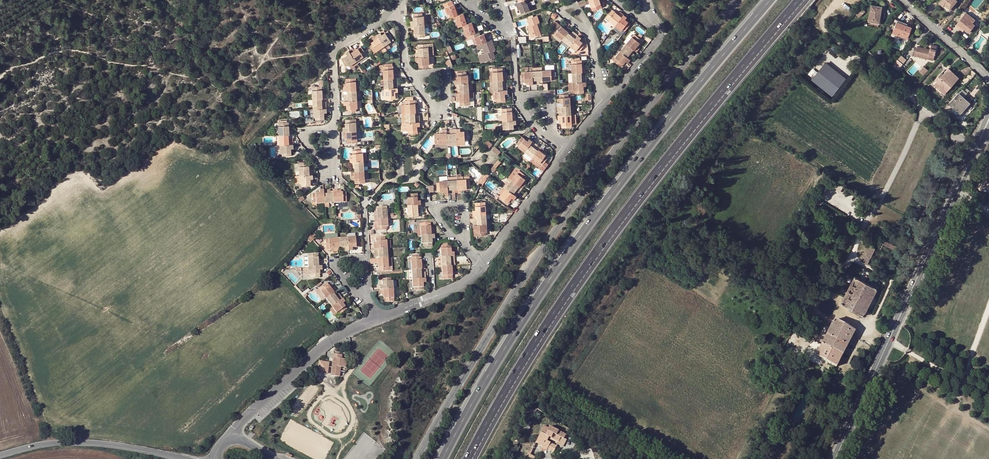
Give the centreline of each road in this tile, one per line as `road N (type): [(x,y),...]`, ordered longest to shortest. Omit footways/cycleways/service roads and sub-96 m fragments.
road 1 (motorway): [(471,458),(591,264),(803,0)]
road 2 (motorway): [(770,0),(572,247),(442,458)]
road 3 (unclassified): [(738,0),(528,268),(412,458)]
road 4 (secondary): [(835,458),(959,186)]
road 5 (residential): [(977,146),(831,14)]
road 6 (tertiary): [(0,456),(58,443),(183,458)]
road 7 (residential): [(232,433),(326,341),(371,318)]
road 8 (residential): [(333,129),(331,47),(399,2)]
road 9 (residential): [(476,266),(567,153)]
road 10 (track): [(242,142),(331,53)]
road 11 (residential): [(988,80),(898,0)]

